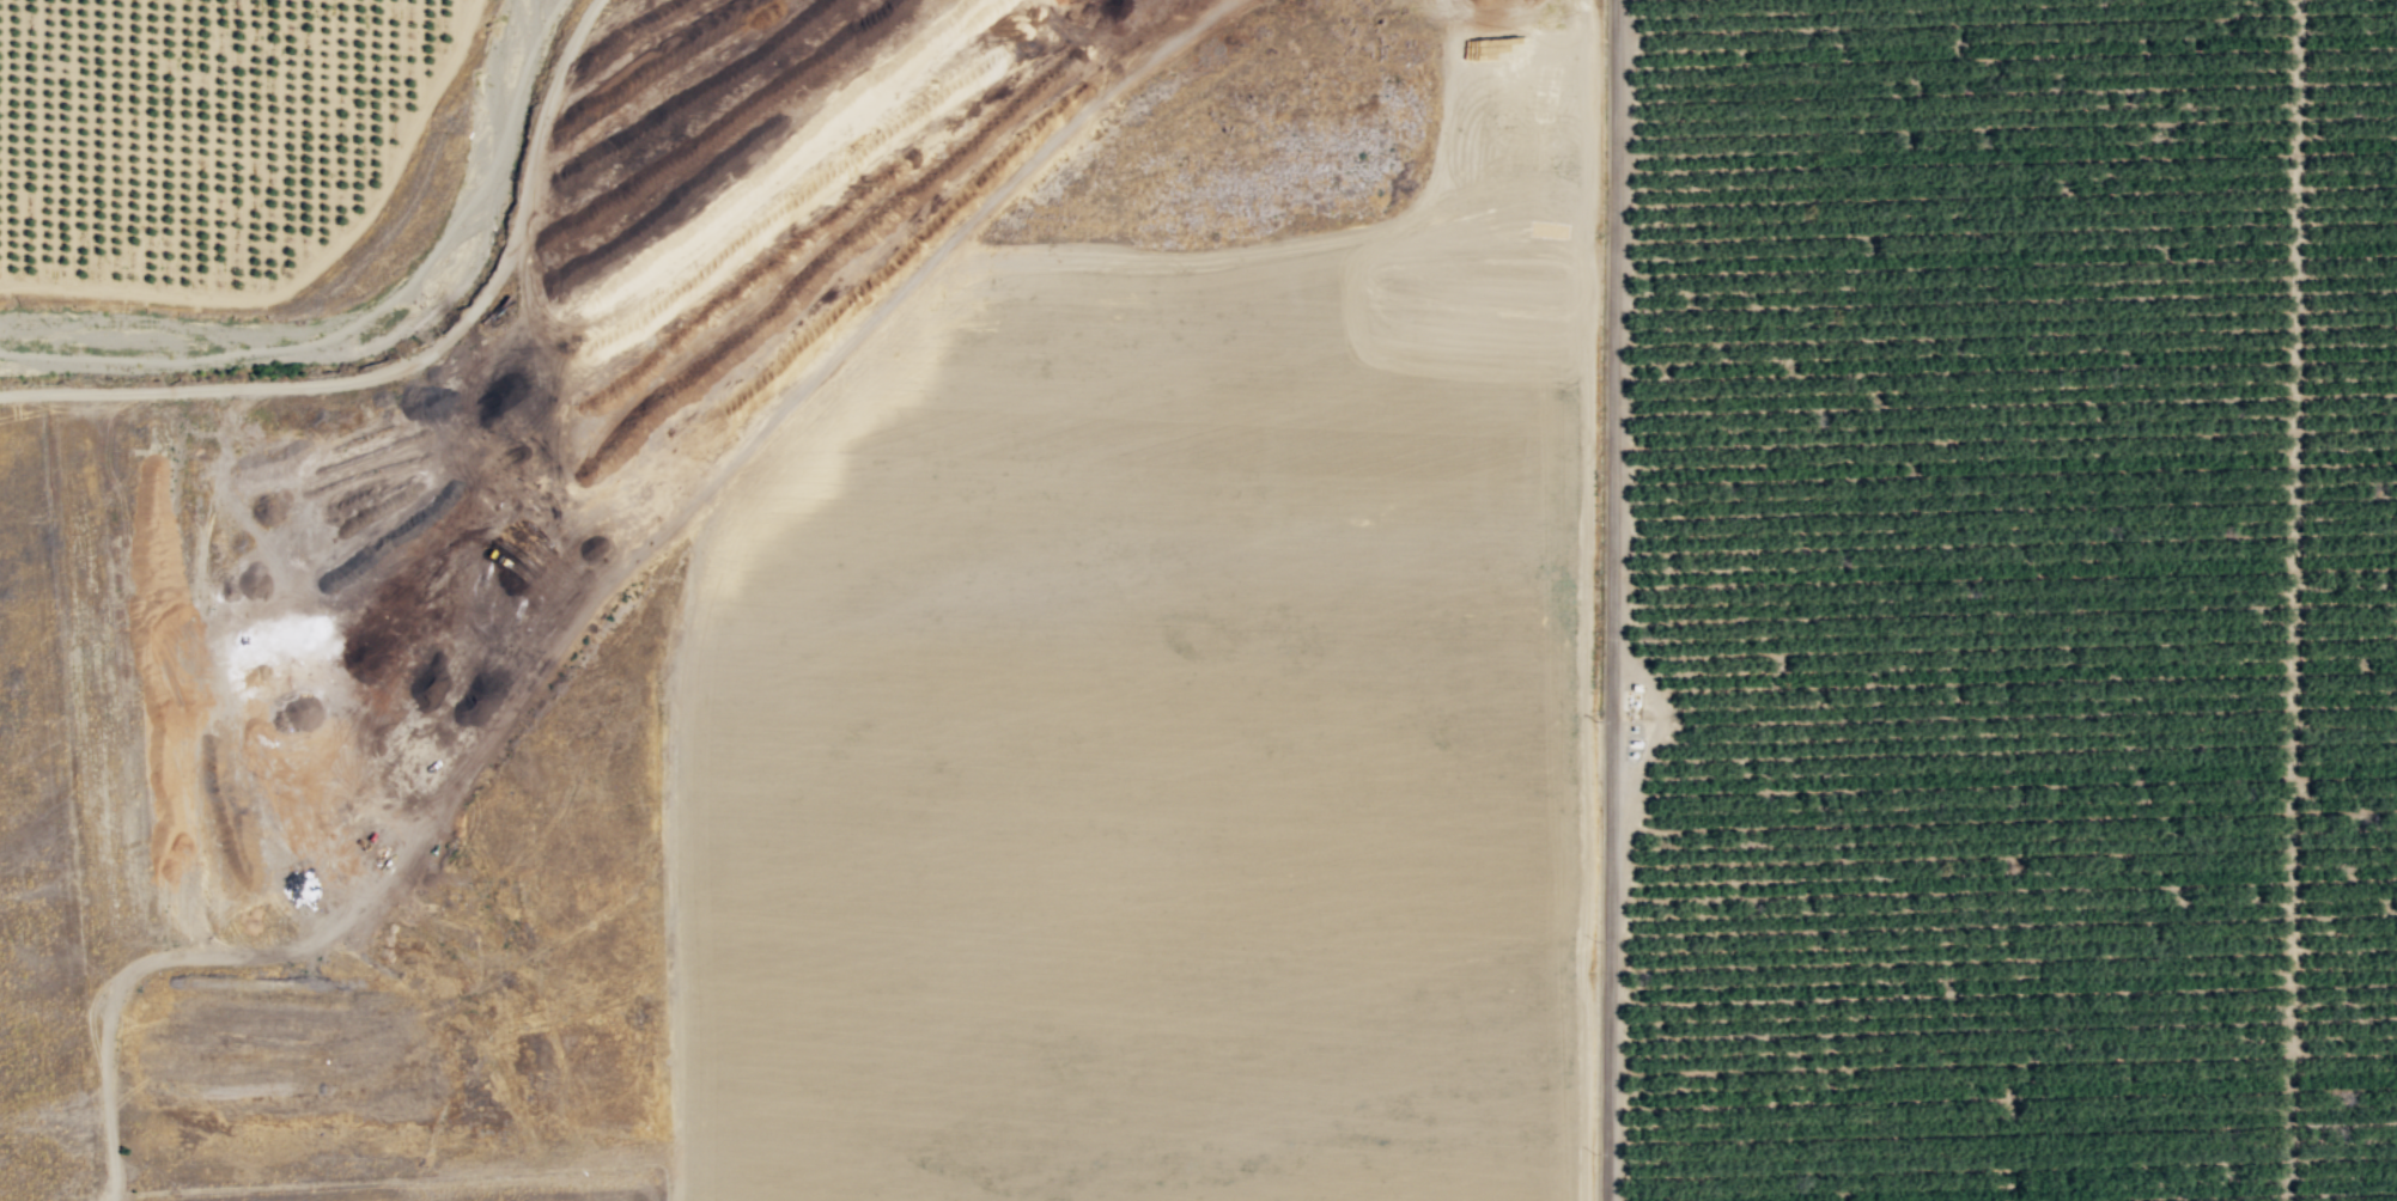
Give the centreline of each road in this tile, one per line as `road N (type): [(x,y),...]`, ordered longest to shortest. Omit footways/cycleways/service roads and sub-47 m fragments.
road 1 (track): [(109,1200),(103,1059),(127,971),(146,962),(296,950),(349,916),(612,581),(1044,147),(1143,56),(1223,0)]
road 2 (track): [(1605,1200),(1614,0)]
road 3 (track): [(0,395),(308,385),(378,374),(421,356),(497,275),(539,120),(597,0)]
road 4 (track): [(480,0),(375,205),(285,292),(220,303),(0,287)]

